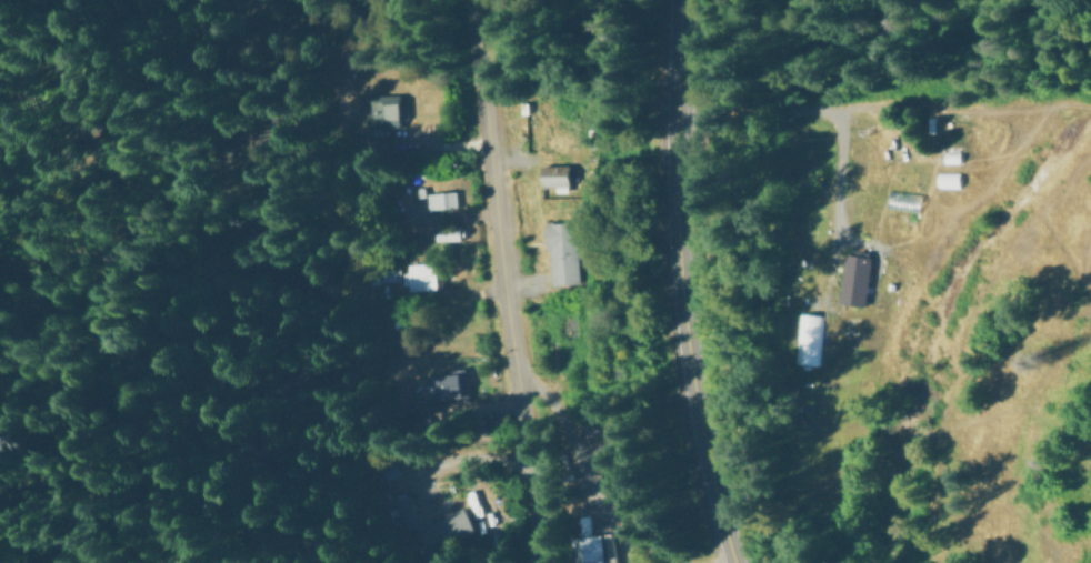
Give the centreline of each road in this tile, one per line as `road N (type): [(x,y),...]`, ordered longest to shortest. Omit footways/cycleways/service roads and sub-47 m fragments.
road 1 (trunk): [(674,0),(677,255),(705,468),(735,562)]
road 2 (residential): [(525,562),(479,0)]

